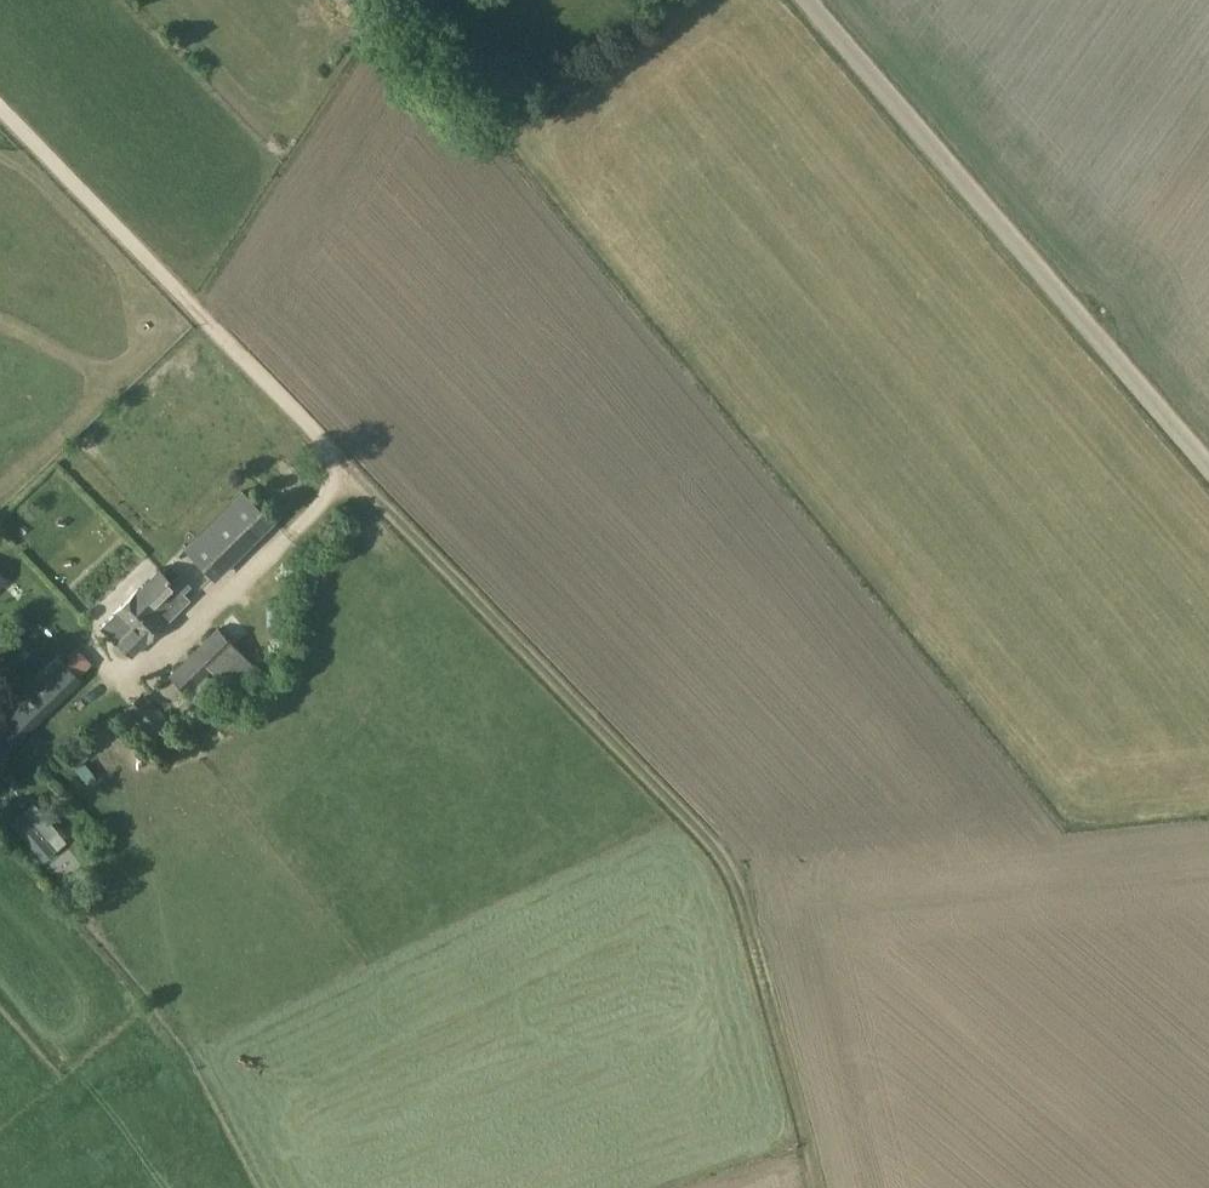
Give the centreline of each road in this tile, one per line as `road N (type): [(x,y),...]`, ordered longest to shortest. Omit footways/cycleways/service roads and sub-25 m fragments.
road 1 (track): [(0,114),(726,867),(816,1187)]
road 2 (unclassified): [(1208,466),(807,0)]

